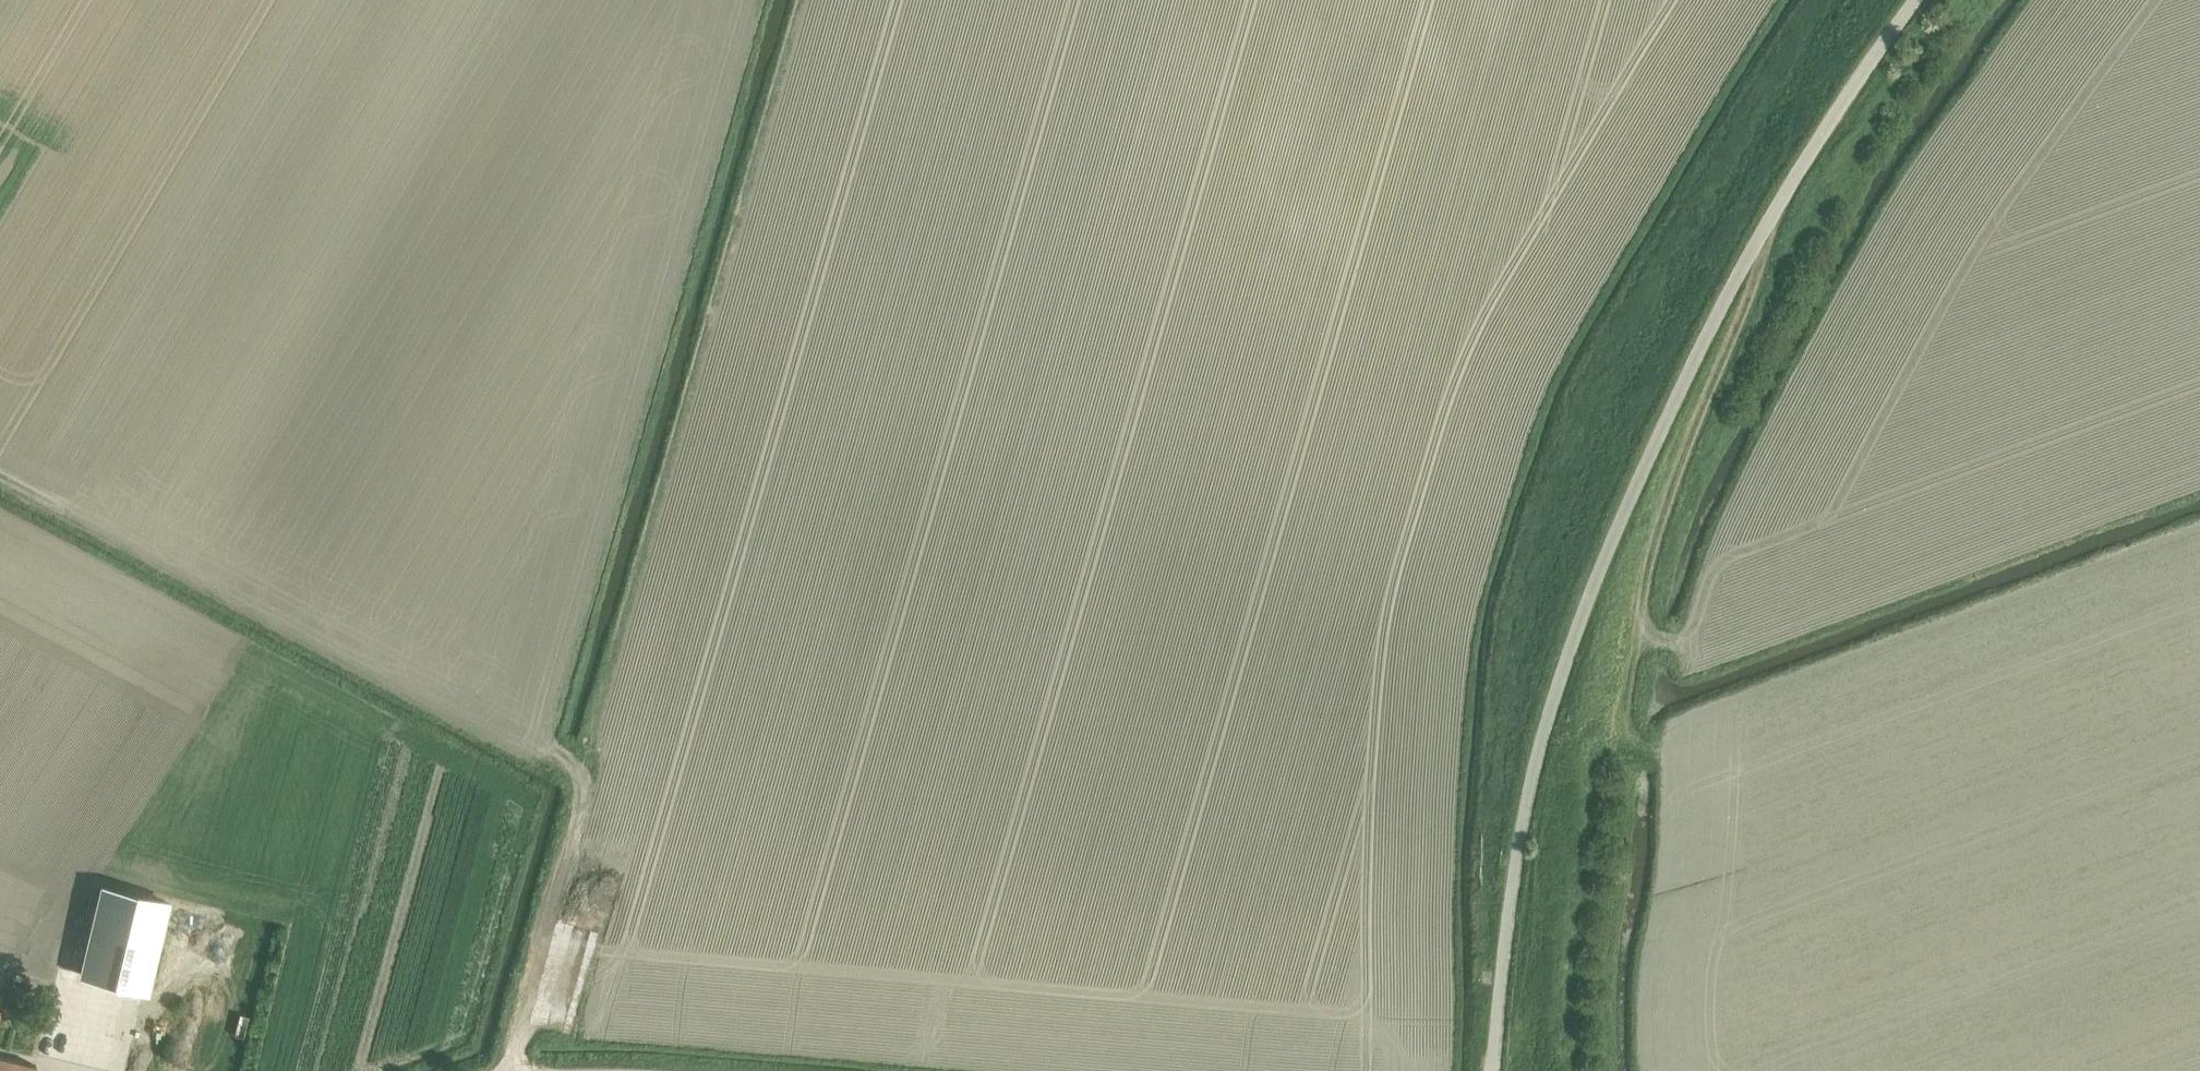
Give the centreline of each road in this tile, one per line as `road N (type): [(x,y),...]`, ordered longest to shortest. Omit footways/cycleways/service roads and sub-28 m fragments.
road 1 (unclassified): [(1493,1070),(1552,701),(1621,519),(1721,305),(1856,83),(1918,0)]

